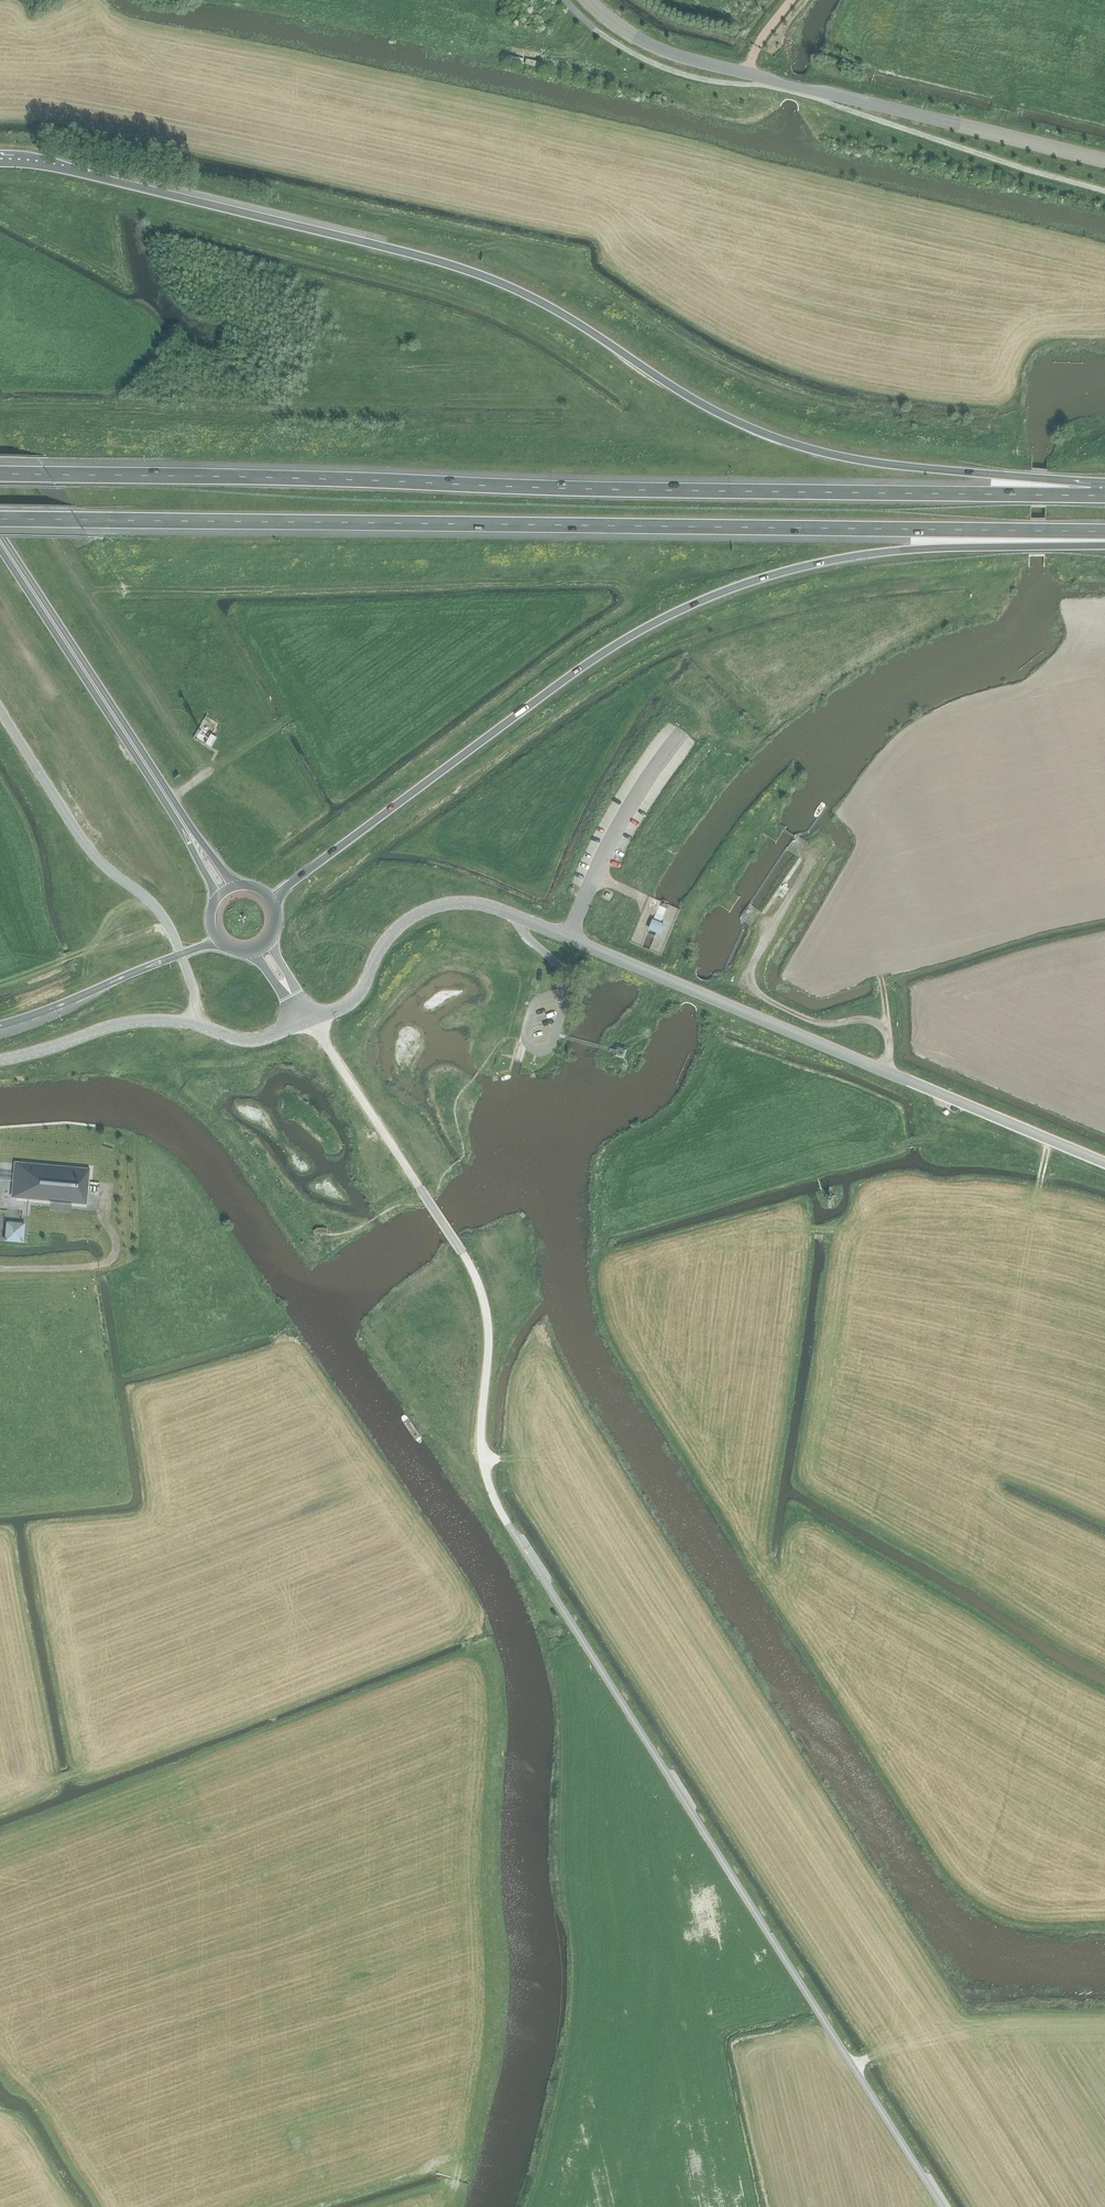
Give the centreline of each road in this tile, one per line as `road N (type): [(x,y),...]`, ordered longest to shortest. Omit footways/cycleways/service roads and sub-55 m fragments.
road 1 (trunk): [(1104,488),(862,461),(794,444),(712,409),(555,310),(471,271),(72,171),(0,162)]
road 2 (unclassified): [(942,2206),(499,1508),(481,1446),(486,1310),(462,1252)]
road 3 (trunk): [(273,901),(598,656),(679,610),(843,556),(1104,545)]
road 4 (trunk): [(1104,496),(177,476)]
road 5 (trunk): [(177,521),(1104,532)]
road 6 (unclassified): [(1104,1163),(476,903),(441,905),(407,920),(382,945),(352,1002),(308,1019)]
road 7 (tertiary): [(1104,159),(677,55),(631,34),(589,0)]
road 8 (trunk): [(0,540),(185,827)]
road 9 (unclassified): [(180,954),(154,903),(91,852),(0,710)]
road 10 (unclassified): [(308,1019),(462,1252)]
road 11 (unclassified): [(194,1024),(132,1022),(0,1060)]
road 12 (motorway): [(0,1025),(180,954)]
road 13 (motorway): [(0,518),(177,521)]
road 14 (motorway): [(177,476),(0,474)]
road 15 (unclassified): [(308,1019),(254,1040),(194,1024)]

